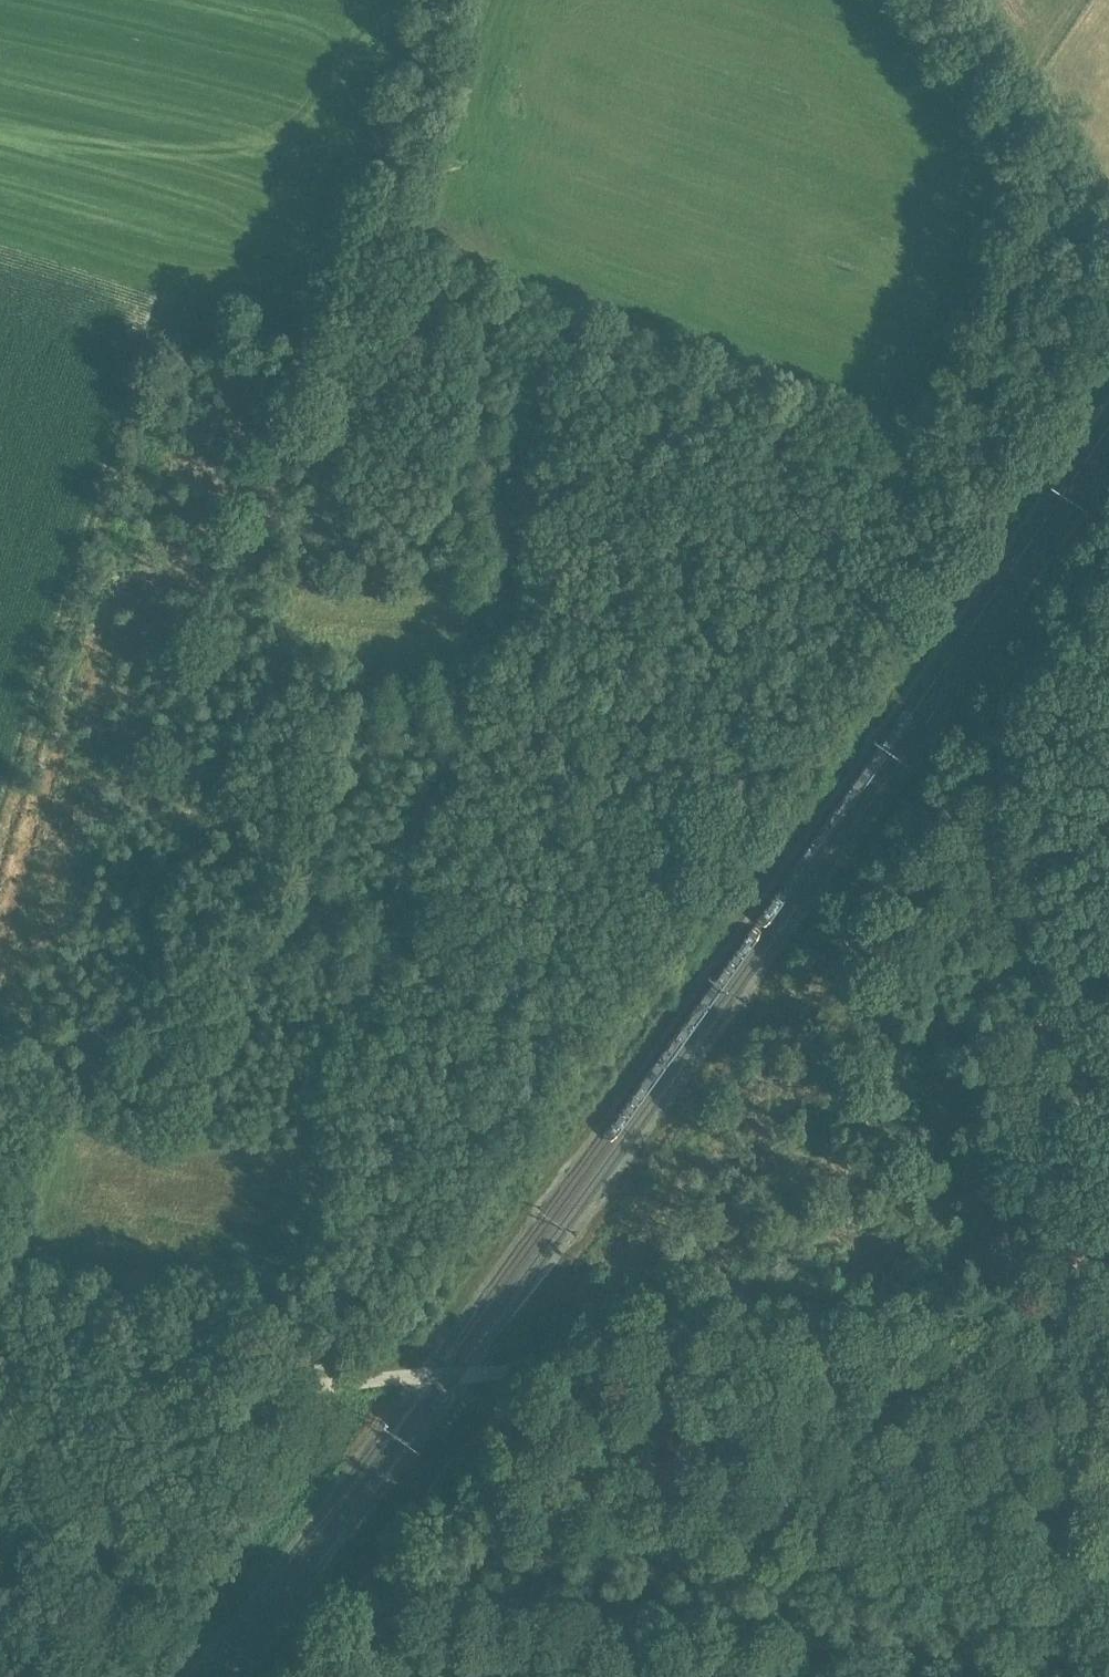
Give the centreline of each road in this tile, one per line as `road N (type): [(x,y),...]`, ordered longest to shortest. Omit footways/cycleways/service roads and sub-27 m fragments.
road 1 (track): [(517,1369),(899,1334),(1108,1304)]
road 2 (track): [(348,1382),(0,1414)]
road 3 (track): [(517,1369),(348,1382)]

